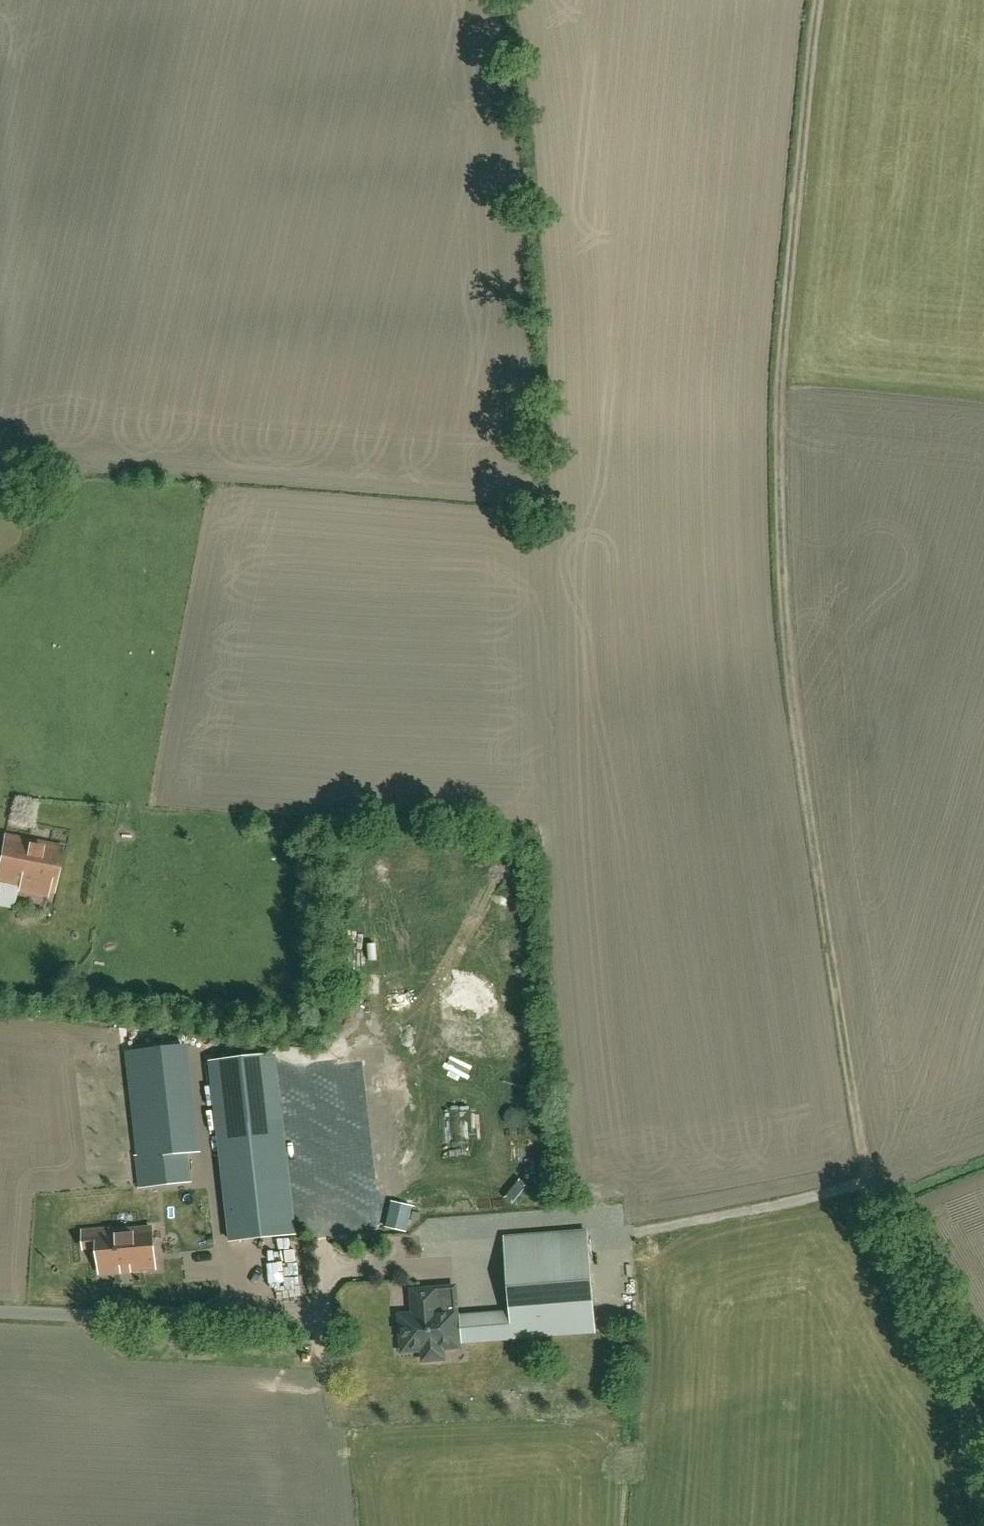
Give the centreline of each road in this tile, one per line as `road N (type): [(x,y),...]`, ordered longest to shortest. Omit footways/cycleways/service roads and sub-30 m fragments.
road 1 (track): [(820,0),(780,381),(788,659),(855,1098),(877,1188),(983,1408)]

